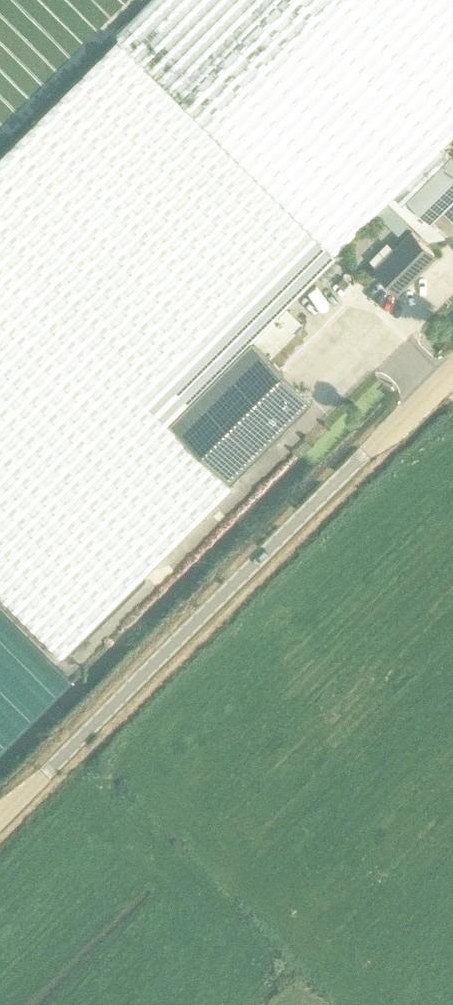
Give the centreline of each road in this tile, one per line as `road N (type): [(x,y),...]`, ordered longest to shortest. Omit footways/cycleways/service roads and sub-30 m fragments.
road 1 (unclassified): [(0,817),(452,365)]

